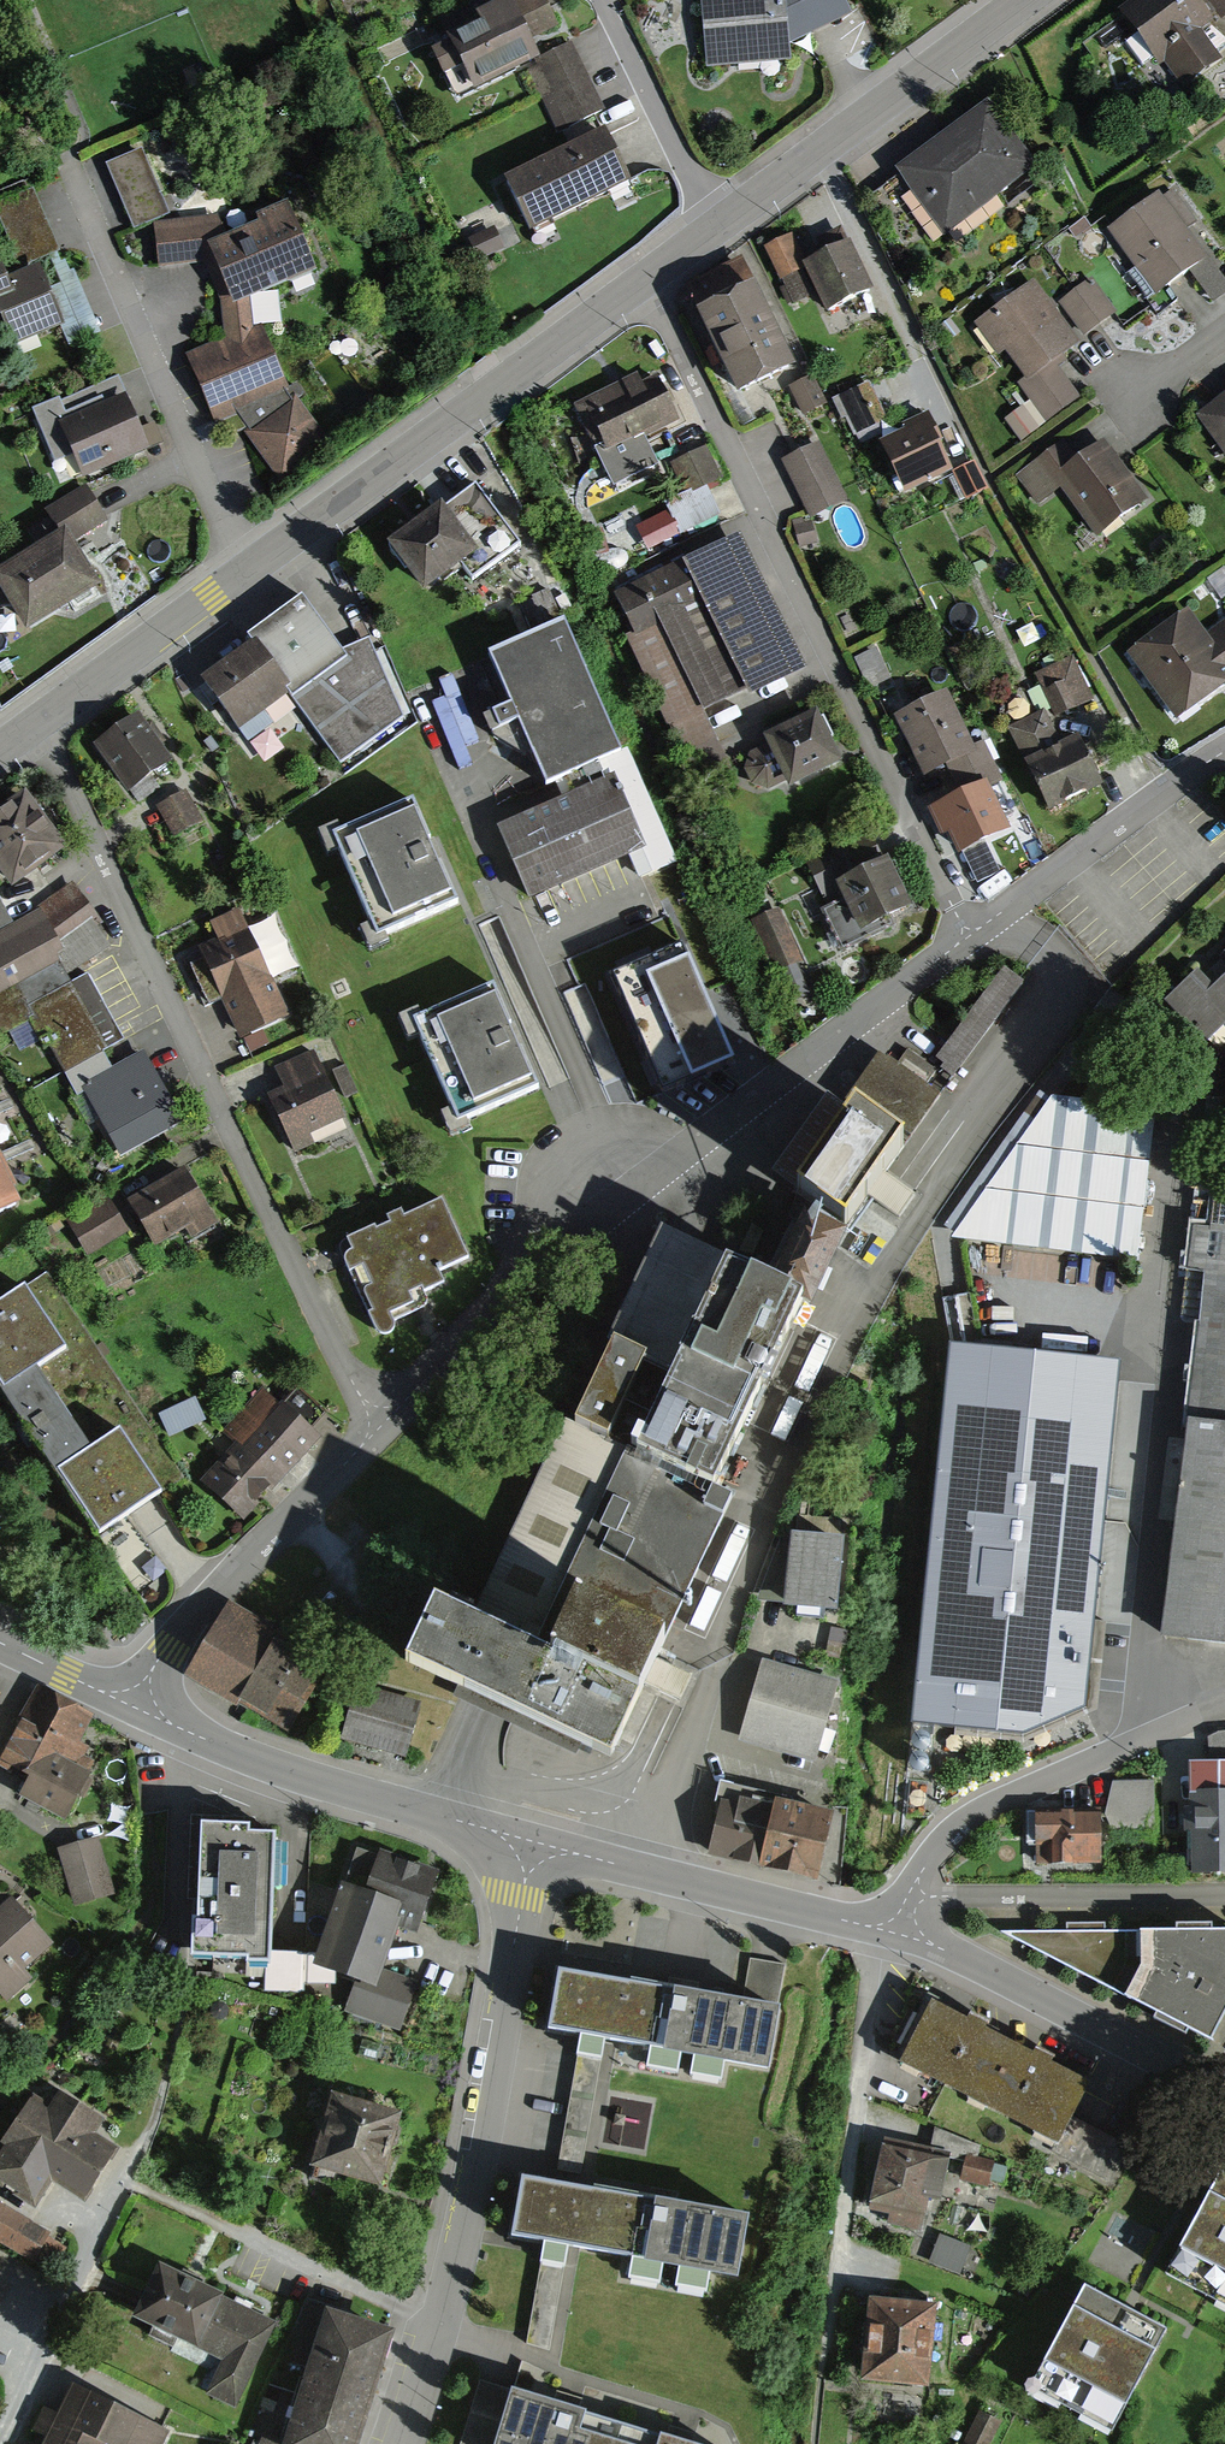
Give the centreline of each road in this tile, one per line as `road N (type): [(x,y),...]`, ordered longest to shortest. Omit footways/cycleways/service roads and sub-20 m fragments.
road 1 (residential): [(41,723),(353,1393),(383,1425)]
road 2 (residential): [(971,933),(555,1246),(502,1290),(383,1425)]
road 3 (residential): [(644,279),(971,933)]
road 4 (residential): [(394,2443),(463,2221),(532,1841)]
road 5 (tertiary): [(644,279),(244,576)]
road 6 (residential): [(244,576),(68,156)]
road 7 (tertiary): [(1029,0),(723,222)]
road 8 (residential): [(383,1425),(168,1648),(134,1705)]
road 9 (residential): [(910,1894),(941,1847),(983,1811),(1224,1703)]
road 10 (residential): [(1224,2098),(996,1974),(890,1931)]
road 11 (residential): [(890,1931),(532,1841)]
road 12 (residential): [(532,1841),(185,1732)]
road 13 (residential): [(140,2147),(0,2432)]
road 14 (residential): [(910,1894),(1224,1893)]
road 15 (residential): [(1224,753),(971,933)]
road 16 (residential): [(185,1732),(179,1754),(187,1986)]
road 17 (residential): [(723,222),(687,173),(604,0)]
road 18 (tertiary): [(244,576),(41,723)]
road 19 (residential): [(134,1705),(0,1643)]
road 20 (residential): [(1126,409),(1224,335)]

